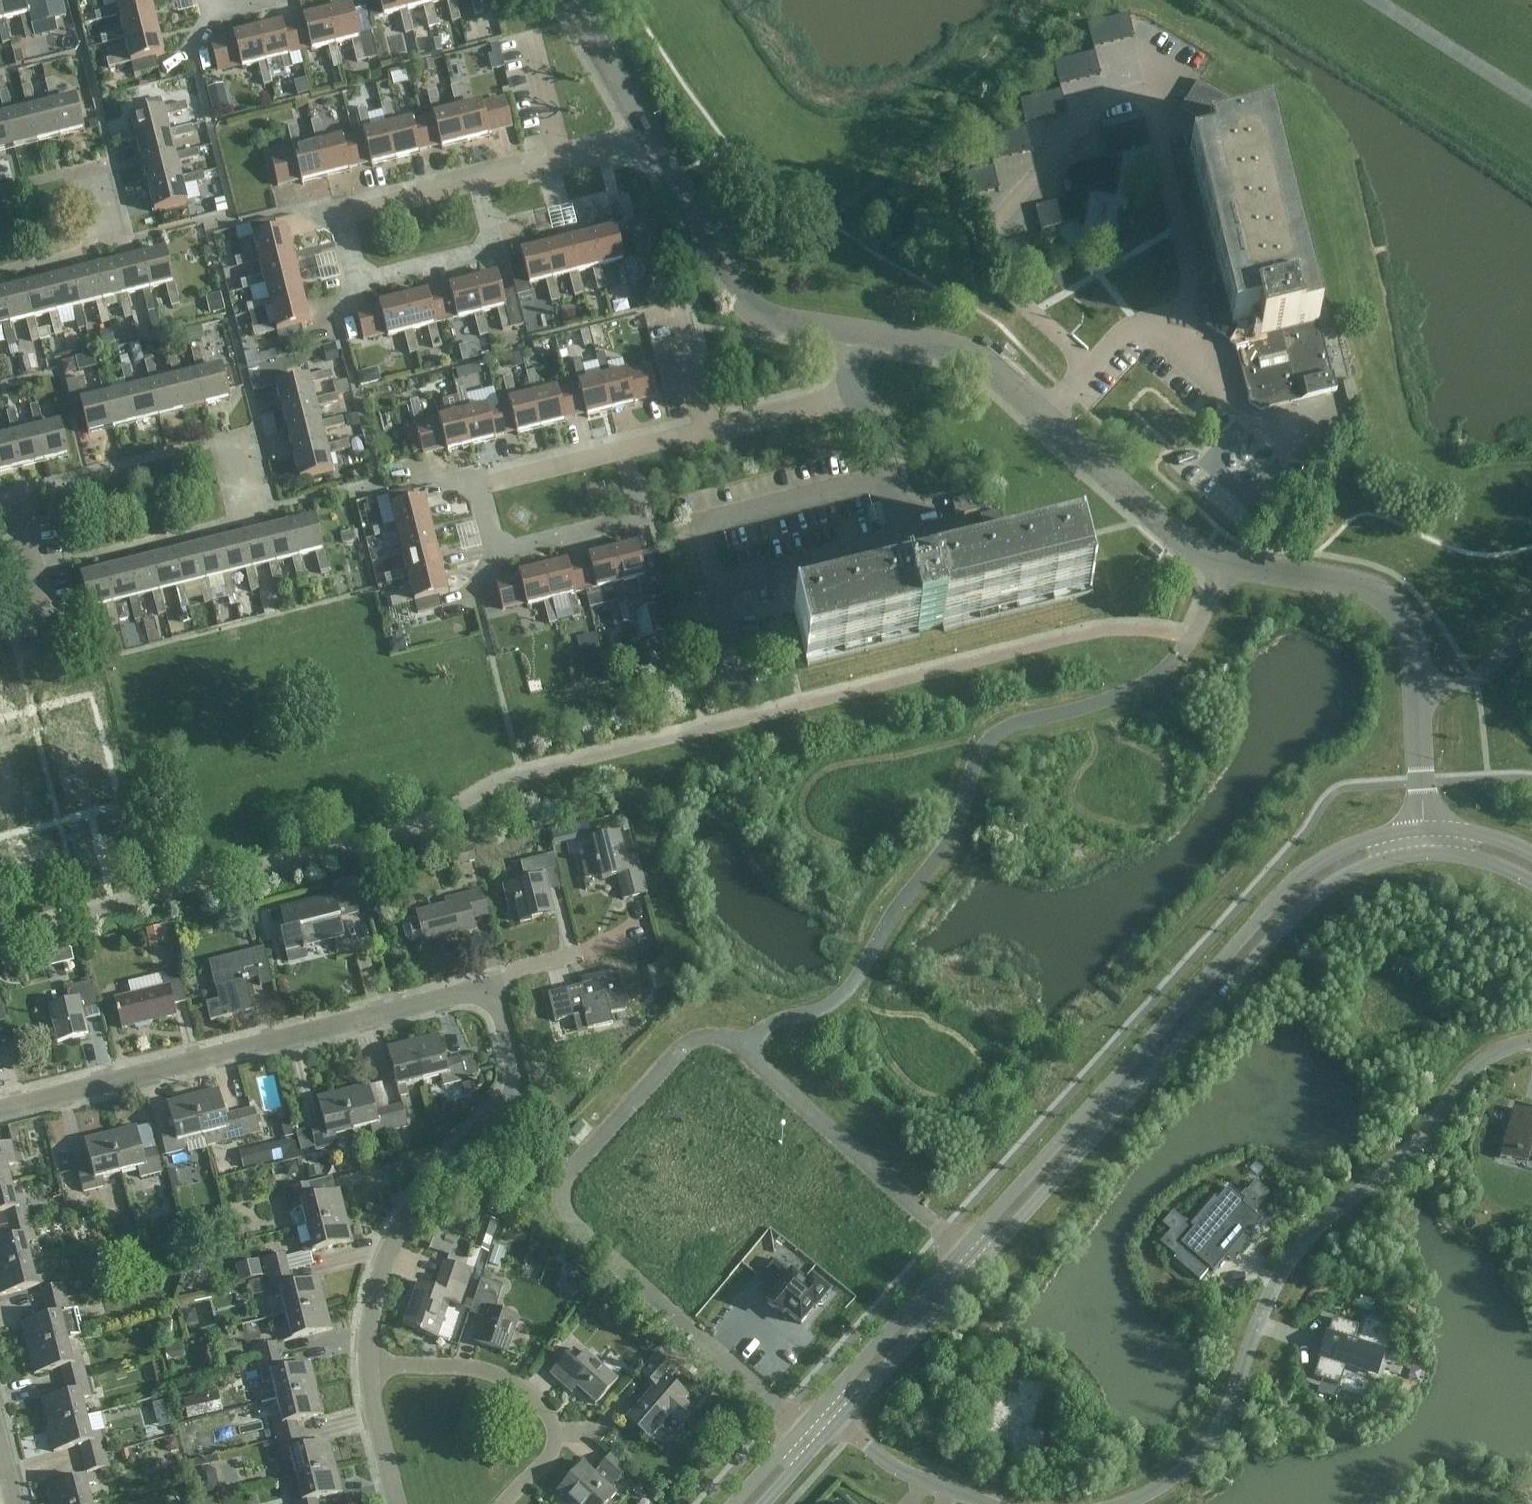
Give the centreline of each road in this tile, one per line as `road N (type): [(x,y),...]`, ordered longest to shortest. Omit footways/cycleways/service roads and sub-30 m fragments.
road 1 (residential): [(1225,562),(1191,641),(1148,682),(1007,727),(982,748),(948,843),(851,985),(825,1006),(767,1026),(741,1051)]
road 2 (tertiary): [(1425,827),(1337,852),(1286,890),(963,1251)]
road 3 (residential): [(1124,1503),(1181,1473),(1219,1428),(1257,1326),(1311,1234),(1419,1142),(1477,1067),(1531,1040)]
road 4 (tertiary): [(979,1266),(1312,899),(1369,866),(1426,852)]
road 5 (residential): [(799,1425),(567,1196),(573,1167),(681,1048),(705,1037),(741,1051)]
road 6 (residential): [(0,1110),(474,990)]
road 7 (residential): [(1225,562),(1202,555),(1150,516),(978,362),(948,349),(859,335)]
road 8 (residential): [(360,1370),(363,1309),(393,1238),(504,1104),(513,1070),(496,1008),(474,990)]
road 9 (residential): [(1425,827),(1414,644),(1404,615),(1367,587),(1225,562)]
road 10 (residential): [(476,486),(826,400),(847,377)]
road 11 (residential): [(333,216),(652,142)]
road 12 (residential): [(503,1503),(548,1456),(553,1431),(519,1389),(481,1372),(360,1370)]
road 13 (residential): [(859,335),(755,310),(652,142)]
road 14 (residential): [(741,1051),(963,1251)]
road 15 (tertiary): [(963,1251),(799,1425)]
road 16 (tertiary): [(838,1423),(979,1266)]
road 17 (residential): [(474,990),(604,943),(637,921)]
road 18 (residential): [(838,1423),(901,1470),(987,1503)]
road 19 (residential): [(652,142),(570,0)]
road 20 (residential): [(391,1503),(364,1417),(360,1370)]

